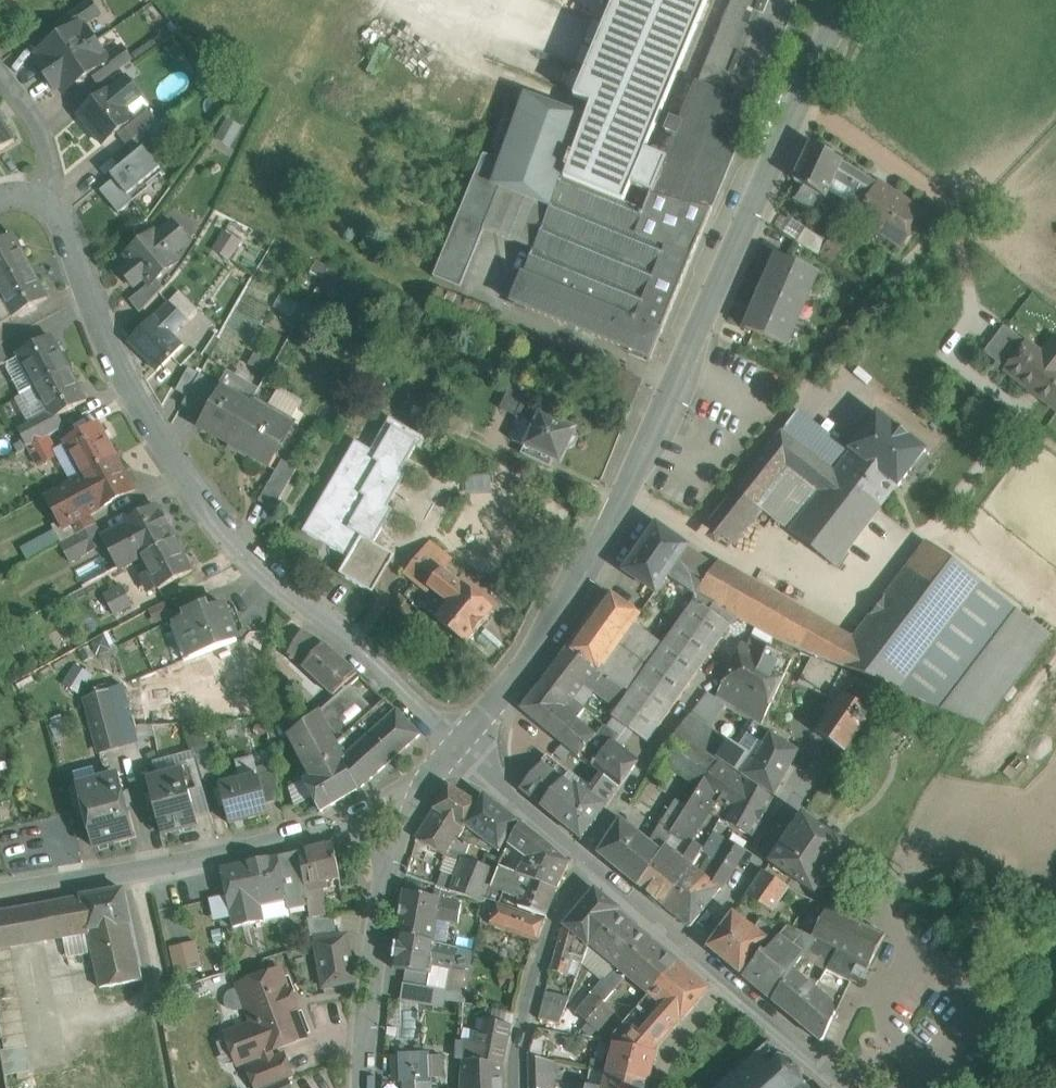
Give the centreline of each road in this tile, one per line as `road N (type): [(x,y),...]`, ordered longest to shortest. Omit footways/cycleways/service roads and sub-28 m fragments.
road 1 (tertiary): [(850,0),(617,514),(552,632),(458,741)]
road 2 (residential): [(458,741),(250,554),(188,474),(119,362),(88,295),(59,190)]
road 3 (residential): [(350,820),(0,892)]
road 4 (residential): [(586,859),(667,732),(728,658)]
road 5 (tertiary): [(399,848),(384,901),(365,1087)]
road 6 (residential): [(586,859),(552,927),(520,1043),(520,1087)]
road 7 (residential): [(696,945),(746,881),(820,761)]
road 8 (tertiary): [(854,1087),(696,945)]
road 9 (tertiary): [(586,859),(458,741)]
road 10 (tertiary): [(696,945),(586,859)]
road 11 (residential): [(0,67),(43,123),(59,190)]

